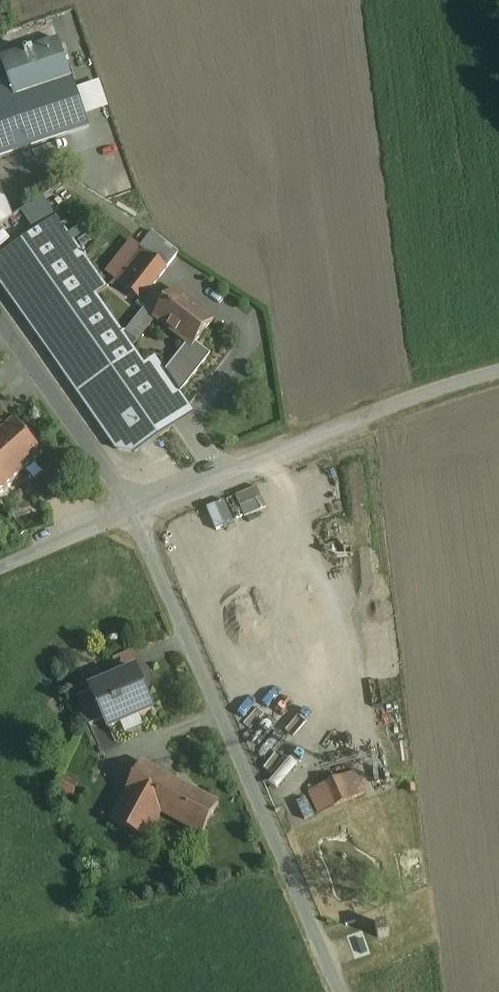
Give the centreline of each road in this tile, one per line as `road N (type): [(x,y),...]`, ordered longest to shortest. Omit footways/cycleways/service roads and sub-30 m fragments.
road 1 (residential): [(320,945),(130,514)]
road 2 (residential): [(498,371),(412,393),(130,514)]
road 3 (residential): [(130,514),(0,331)]
road 4 (unclassified): [(130,514),(0,569)]

